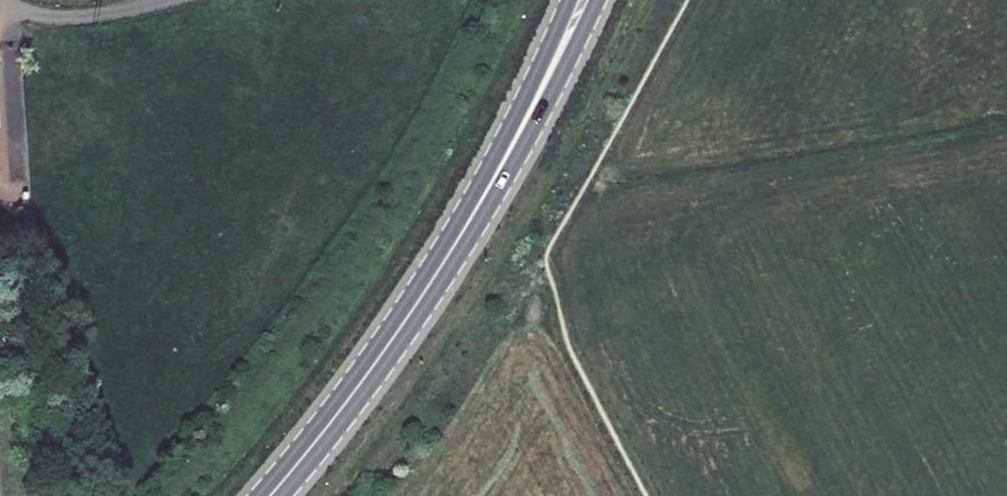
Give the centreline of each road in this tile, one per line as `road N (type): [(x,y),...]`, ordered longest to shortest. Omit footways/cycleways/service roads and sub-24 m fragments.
road 1 (secondary): [(271,495),(403,326),(462,233)]
road 2 (secondary): [(462,233),(535,121),(597,0)]
road 3 (secondary): [(570,0),(462,233)]
road 4 (unclassified): [(172,0),(66,16),(9,0)]

